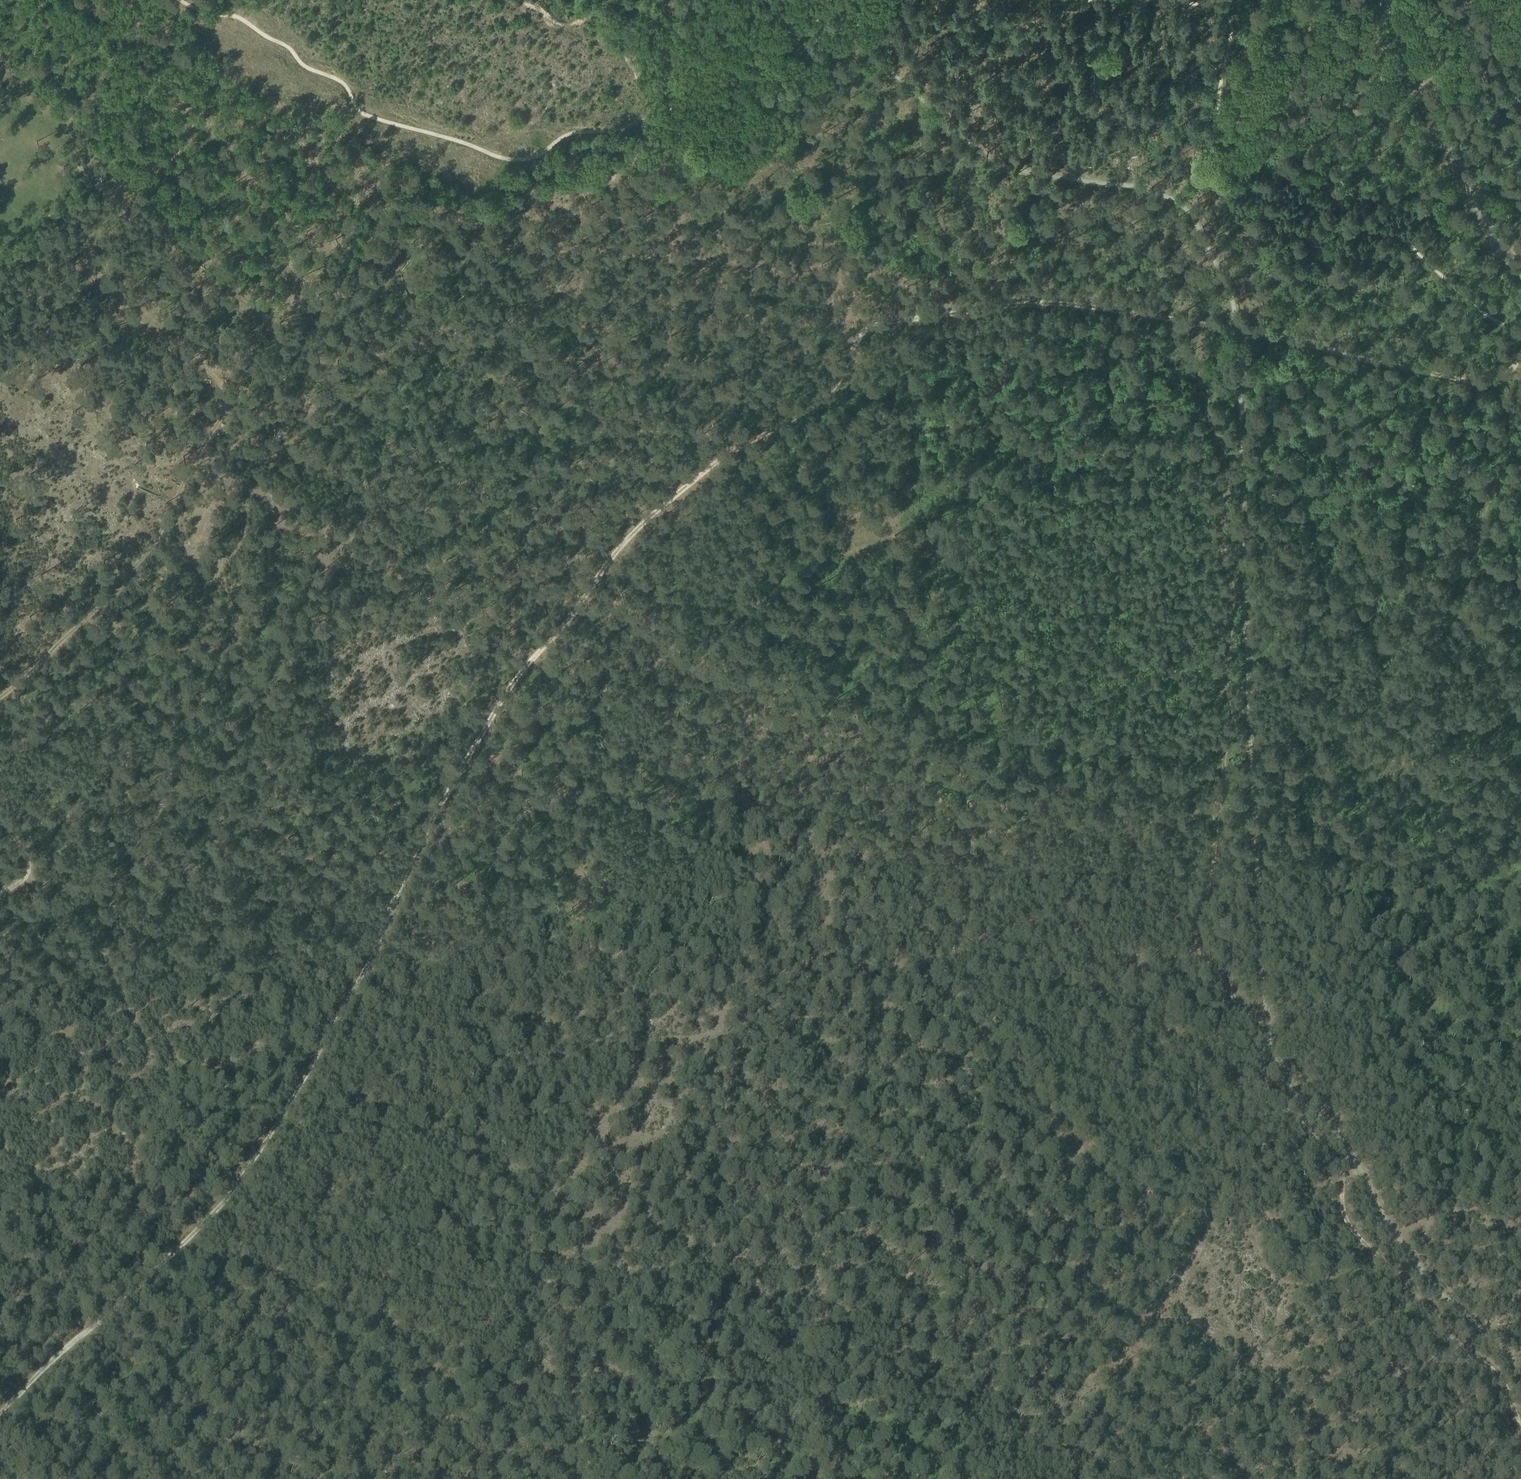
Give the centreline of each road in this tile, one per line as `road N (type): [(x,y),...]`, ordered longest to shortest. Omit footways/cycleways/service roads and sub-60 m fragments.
road 1 (track): [(0,1410),(168,1257),(247,1168),(358,983),(468,753),(624,541),(723,456),(835,391),(860,335),(889,323),(1038,303),(1278,337),(1476,383),(1505,372),(1520,354)]
road 2 (track): [(0,697),(137,564),(224,406),(207,374),(127,320),(73,234),(39,212)]
road 3 (track): [(1105,180),(1313,156),(1401,128),(1422,99)]
road 4 (unclassified): [(1520,271),(1494,243),(1377,0)]

